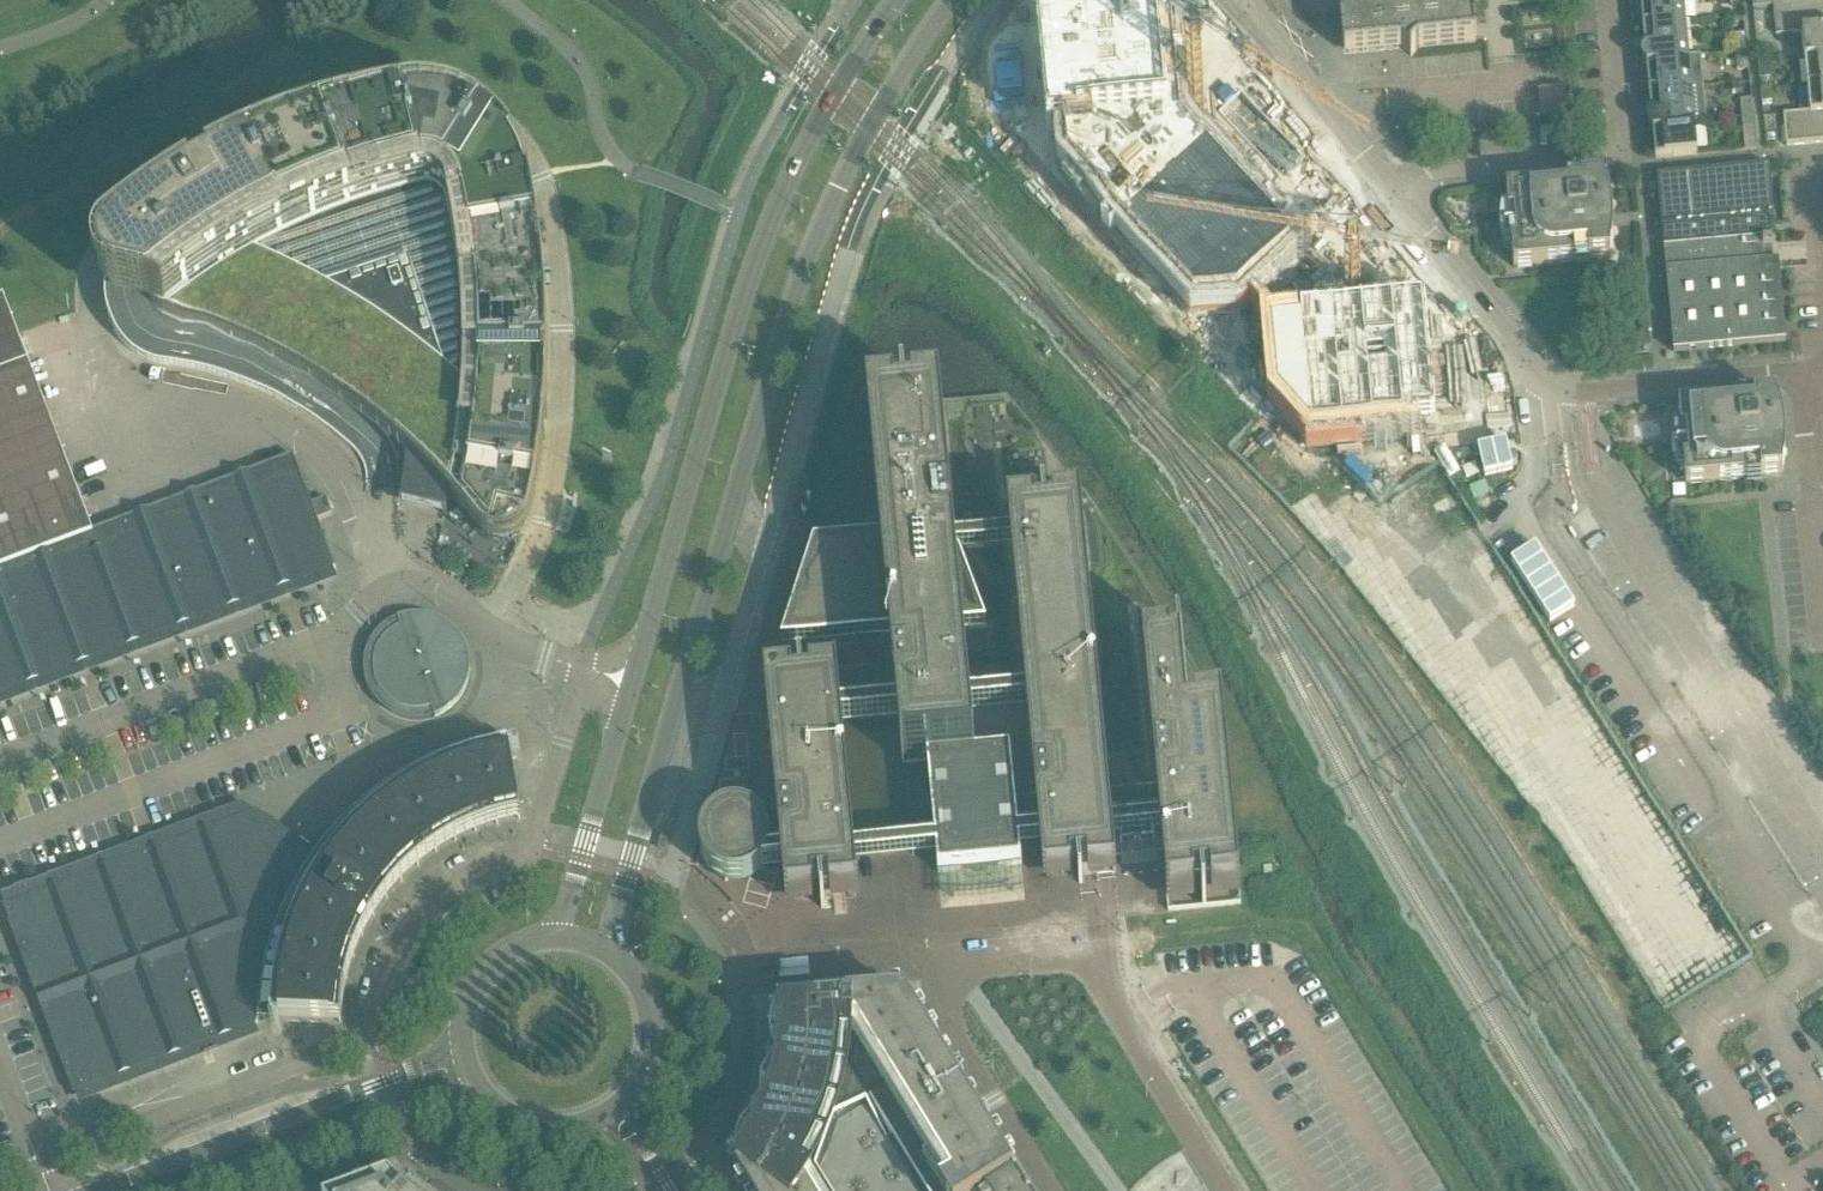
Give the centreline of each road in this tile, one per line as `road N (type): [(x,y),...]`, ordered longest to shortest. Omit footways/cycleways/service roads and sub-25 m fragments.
road 1 (unclassified): [(400,589),(331,457),(290,429),(118,362),(91,333),(86,303),(92,268),(165,198),(273,144),(422,99),(468,105),(505,124),(532,154),(556,229),(565,387),(554,500),(543,548),(497,639)]
road 2 (tertiary): [(608,953),(685,663),(803,275),(866,135),(951,0)]
road 3 (unclassified): [(581,674),(536,846),(476,872),(418,919),(371,1035),(39,1166)]
road 4 (tertiary): [(901,0),(813,132),(748,285),(631,690)]
road 5 (unclassified): [(0,759),(321,649),(371,603),(400,589)]
road 6 (residential): [(1232,1190),(1109,990),(1085,969),(1057,957),(982,963),(956,981)]
road 7 (tertiary): [(463,1050),(101,1190)]
road 8 (residential): [(1399,199),(1440,171),(1620,153),(1607,0)]
road 9 (tertiary): [(193,1190),(476,1084)]
road 10 (tertiary): [(631,690),(556,939)]
road 11 (unclassified): [(1559,395),(1534,379),(1399,199)]
road 12 (residential): [(1559,395),(1812,375)]
road 13 (residential): [(1050,1190),(954,1036),(947,1012),(956,981)]
road 14 (residential): [(1822,592),(1812,375)]
road 15 (unclassified): [(1399,199),(1262,31)]
road 16 (tertiary): [(623,1104),(649,1064),(652,1017),(641,987),(608,953)]
road 17 (tertiary): [(556,939),(524,945),(484,973),(468,1001),(463,1050)]
road 18 (tertiary): [(476,1084),(505,1114),(531,1126),(587,1125)]

